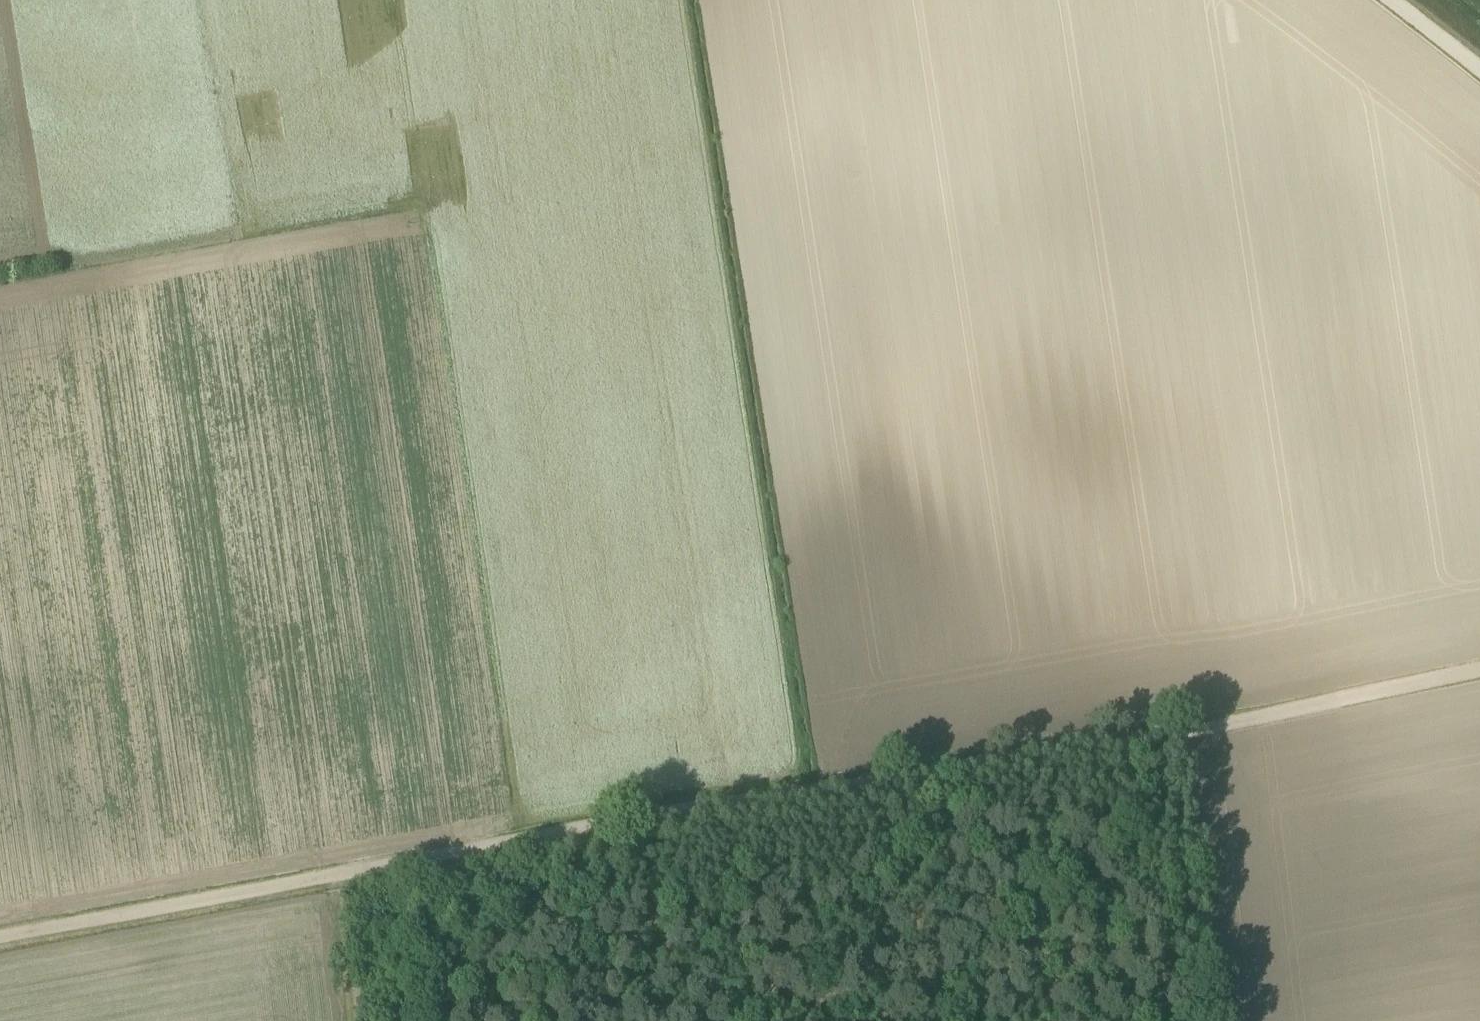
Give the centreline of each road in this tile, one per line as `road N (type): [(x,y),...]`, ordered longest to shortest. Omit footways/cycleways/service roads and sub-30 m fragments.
road 1 (track): [(0,932),(1479,673)]
road 2 (track): [(1385,0),(1479,74)]

